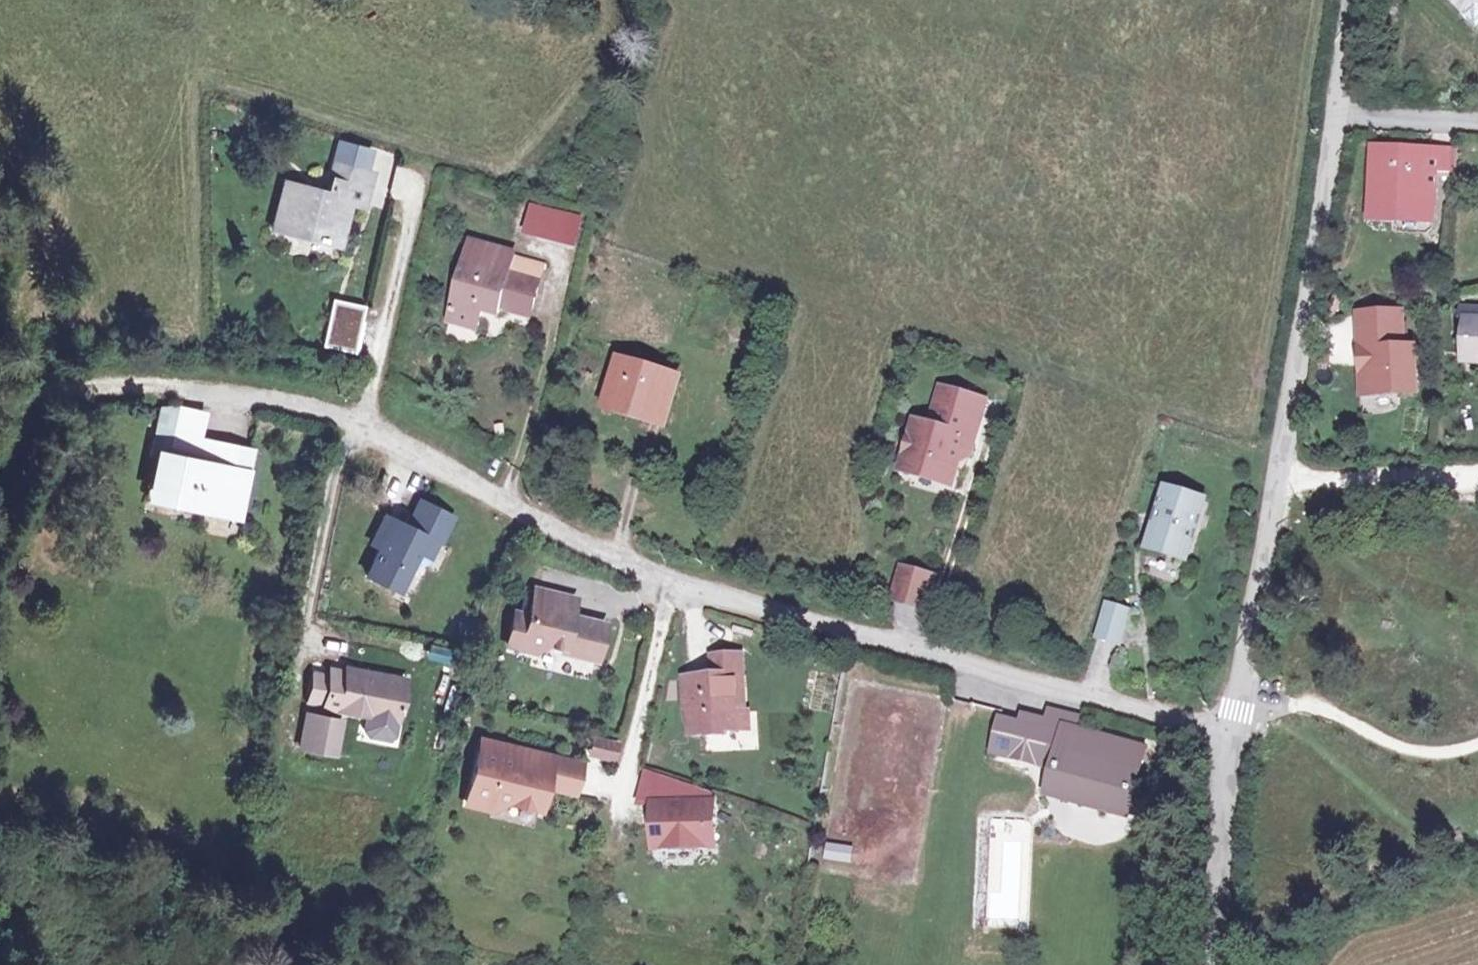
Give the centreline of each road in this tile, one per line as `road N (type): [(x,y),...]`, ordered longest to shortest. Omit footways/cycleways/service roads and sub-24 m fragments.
road 1 (residential): [(1334,72),(1285,443),(1230,736)]
road 2 (residential): [(107,380),(350,420),(664,586)]
road 3 (residential): [(664,586),(1031,690),(1230,736)]
road 4 (residential): [(1230,736),(1222,964)]
road 5 (residential): [(664,586),(631,756)]
road 6 (residential): [(1477,78),(1334,72)]

